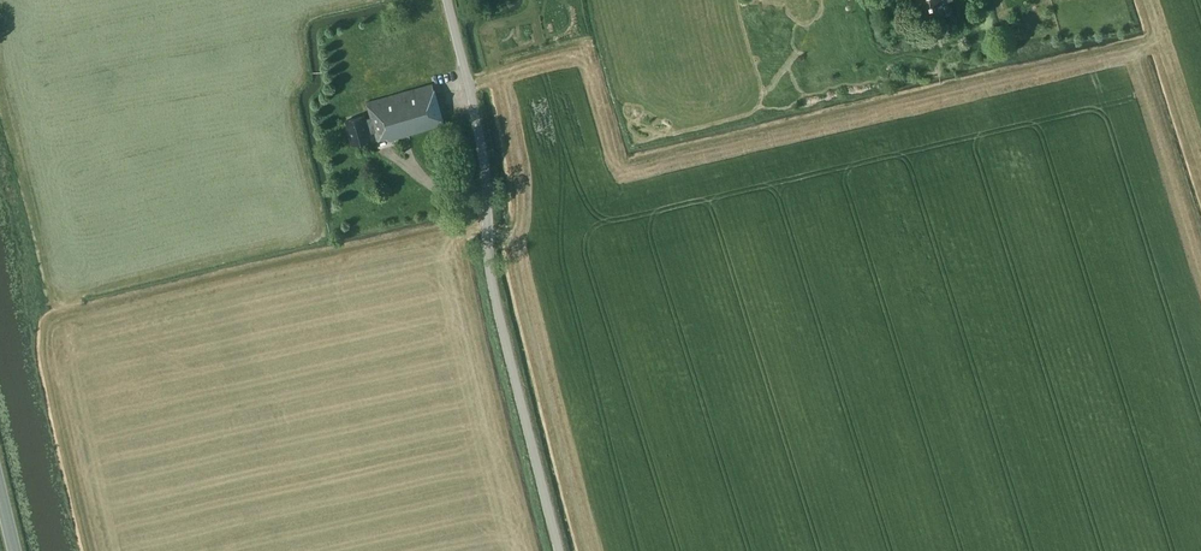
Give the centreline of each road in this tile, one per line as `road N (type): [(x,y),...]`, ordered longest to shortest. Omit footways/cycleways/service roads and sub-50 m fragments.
road 1 (unclassified): [(558,550),(494,298),(483,156),(447,0)]

